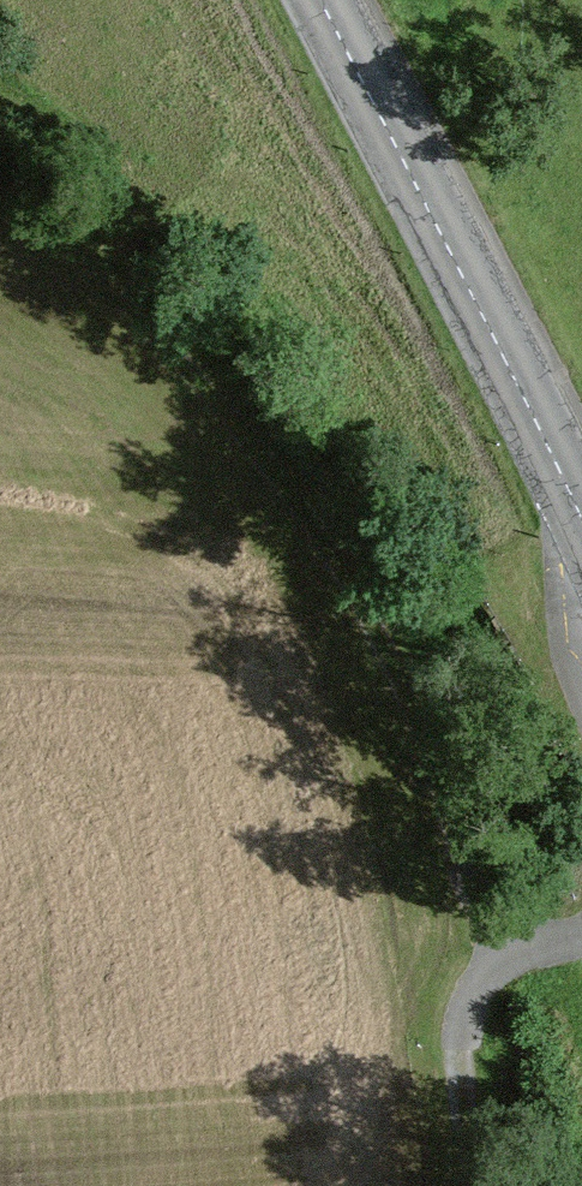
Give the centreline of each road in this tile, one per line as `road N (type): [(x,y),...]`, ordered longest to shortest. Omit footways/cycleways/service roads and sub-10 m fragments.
road 1 (track): [(504,968),(383,644),(307,518),(126,300),(113,236)]
road 2 (secondary): [(321,0),(581,515)]
road 3 (track): [(473,1185),(467,1017),(504,968)]

